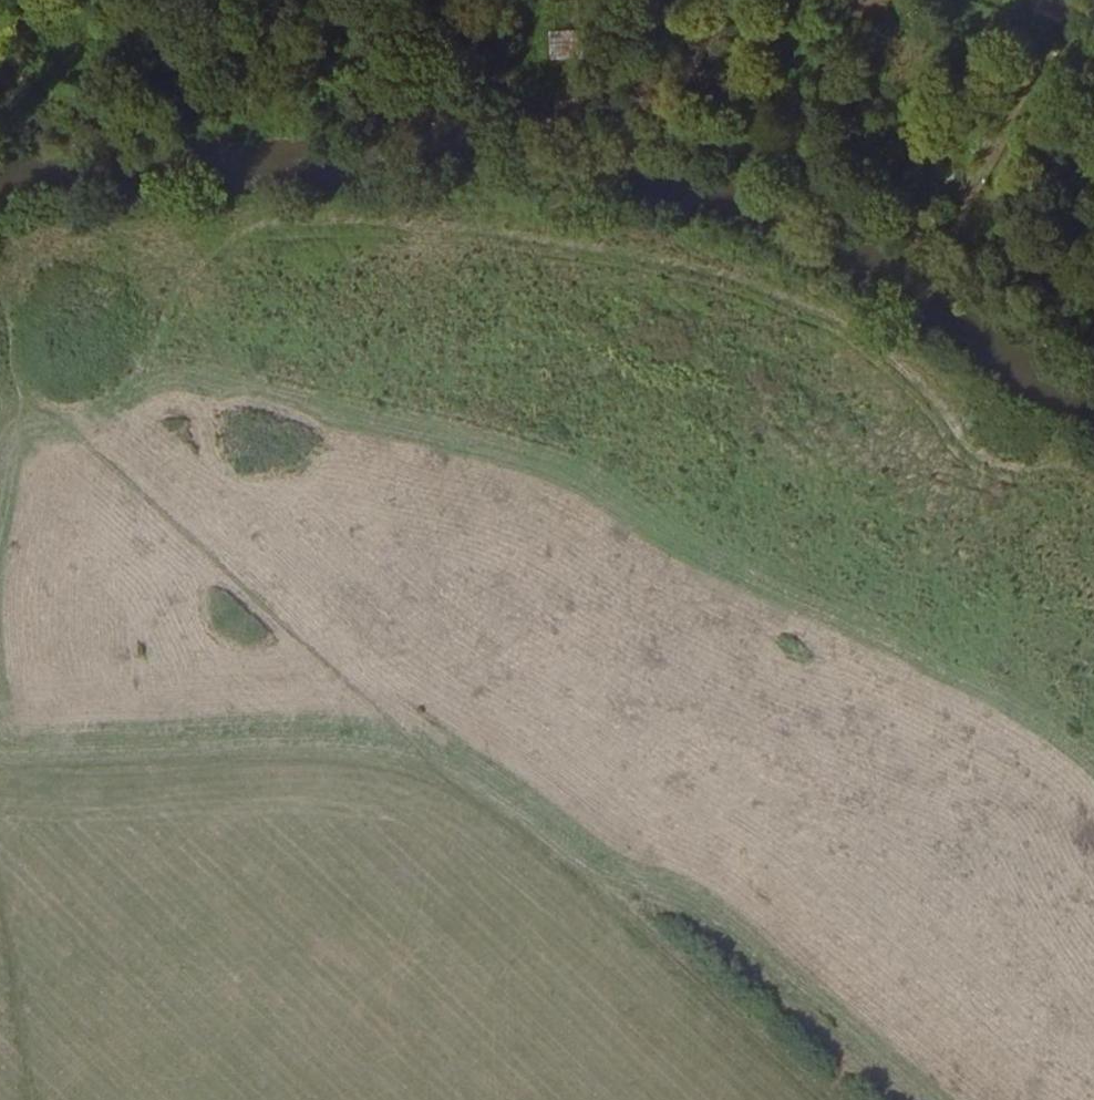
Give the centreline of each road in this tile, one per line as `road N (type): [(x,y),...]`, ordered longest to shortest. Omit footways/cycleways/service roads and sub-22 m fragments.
road 1 (track): [(828,1099),(515,824),(431,780),(246,759),(0,777)]

